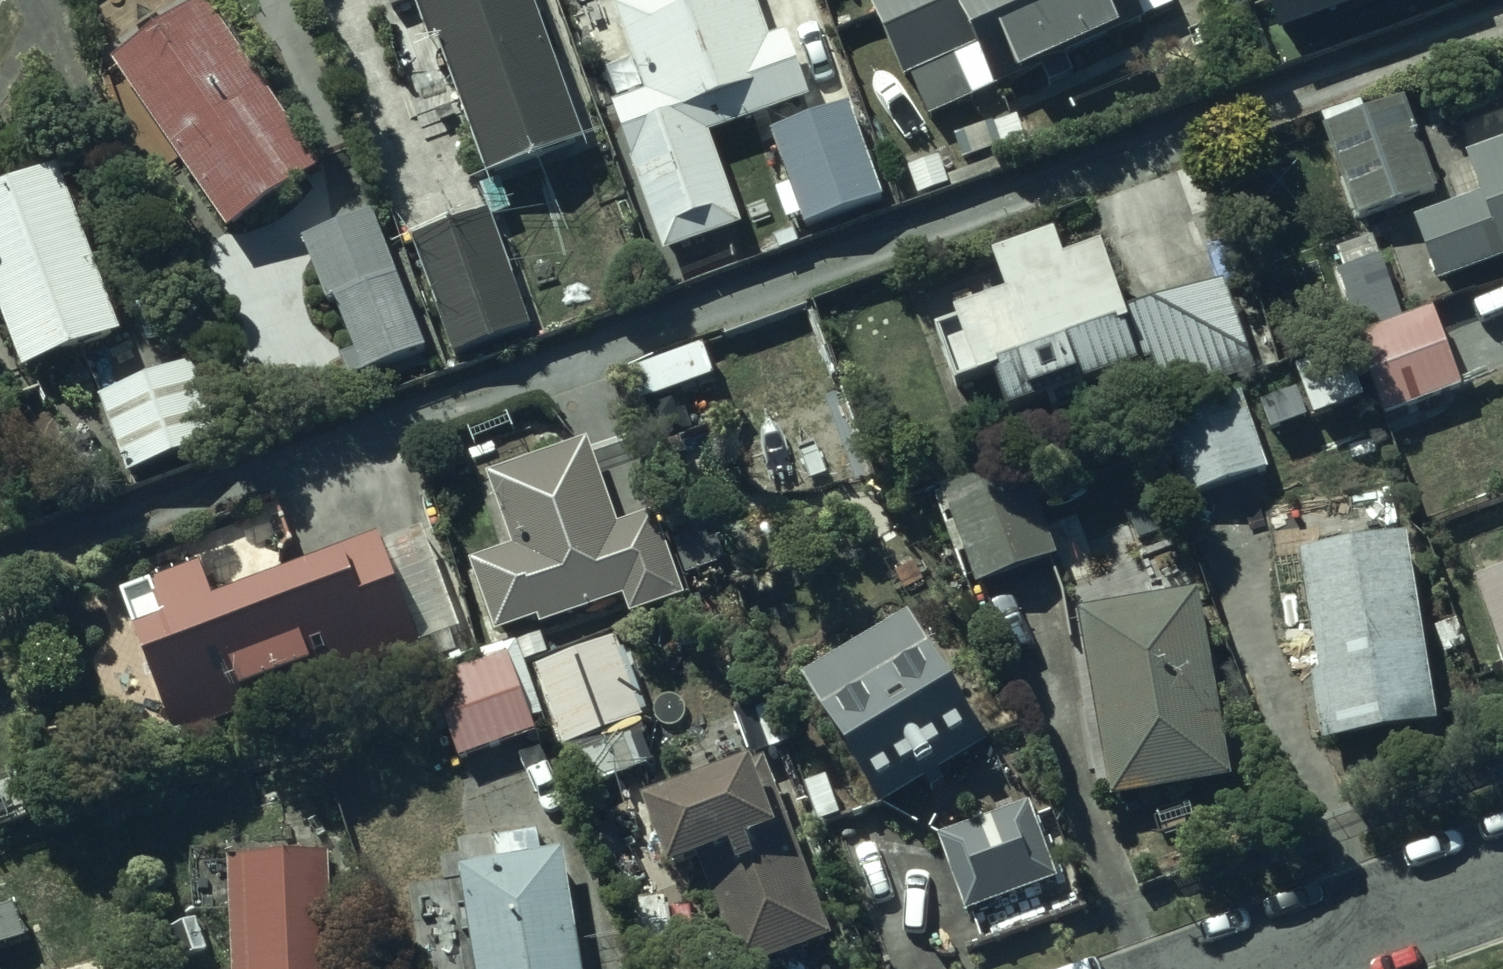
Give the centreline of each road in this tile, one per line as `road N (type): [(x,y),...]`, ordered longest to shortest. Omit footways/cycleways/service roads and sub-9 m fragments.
road 1 (residential): [(1502,885),(1265,968)]

